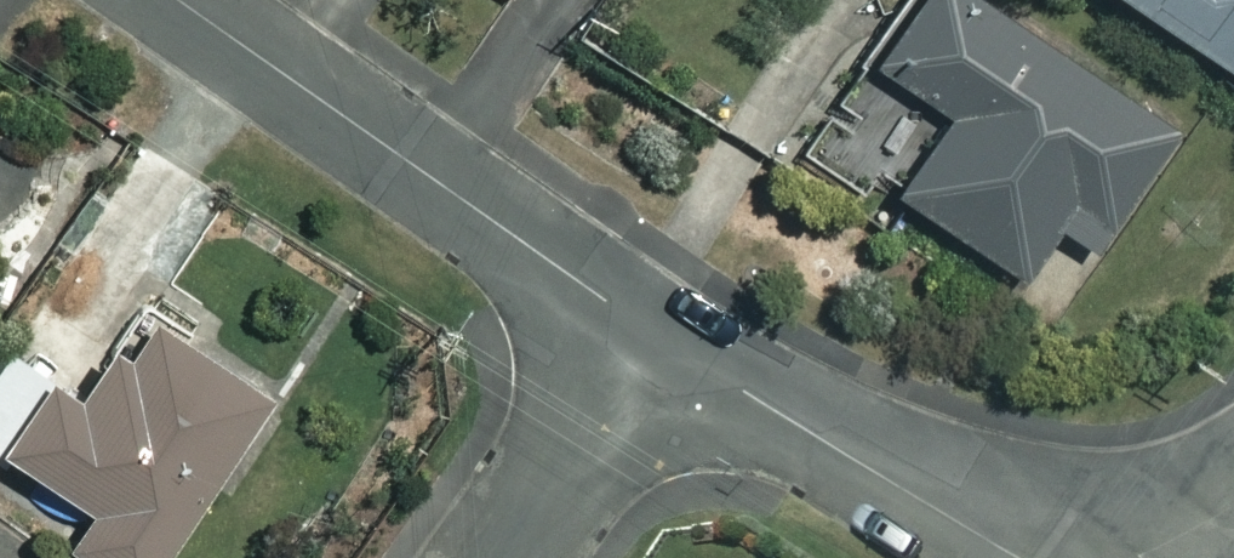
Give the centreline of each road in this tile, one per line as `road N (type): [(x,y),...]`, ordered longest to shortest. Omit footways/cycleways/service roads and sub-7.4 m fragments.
road 1 (residential): [(665,340),(176,0)]
road 2 (residential): [(1012,557),(665,340)]
road 3 (residential): [(511,557),(665,340)]

